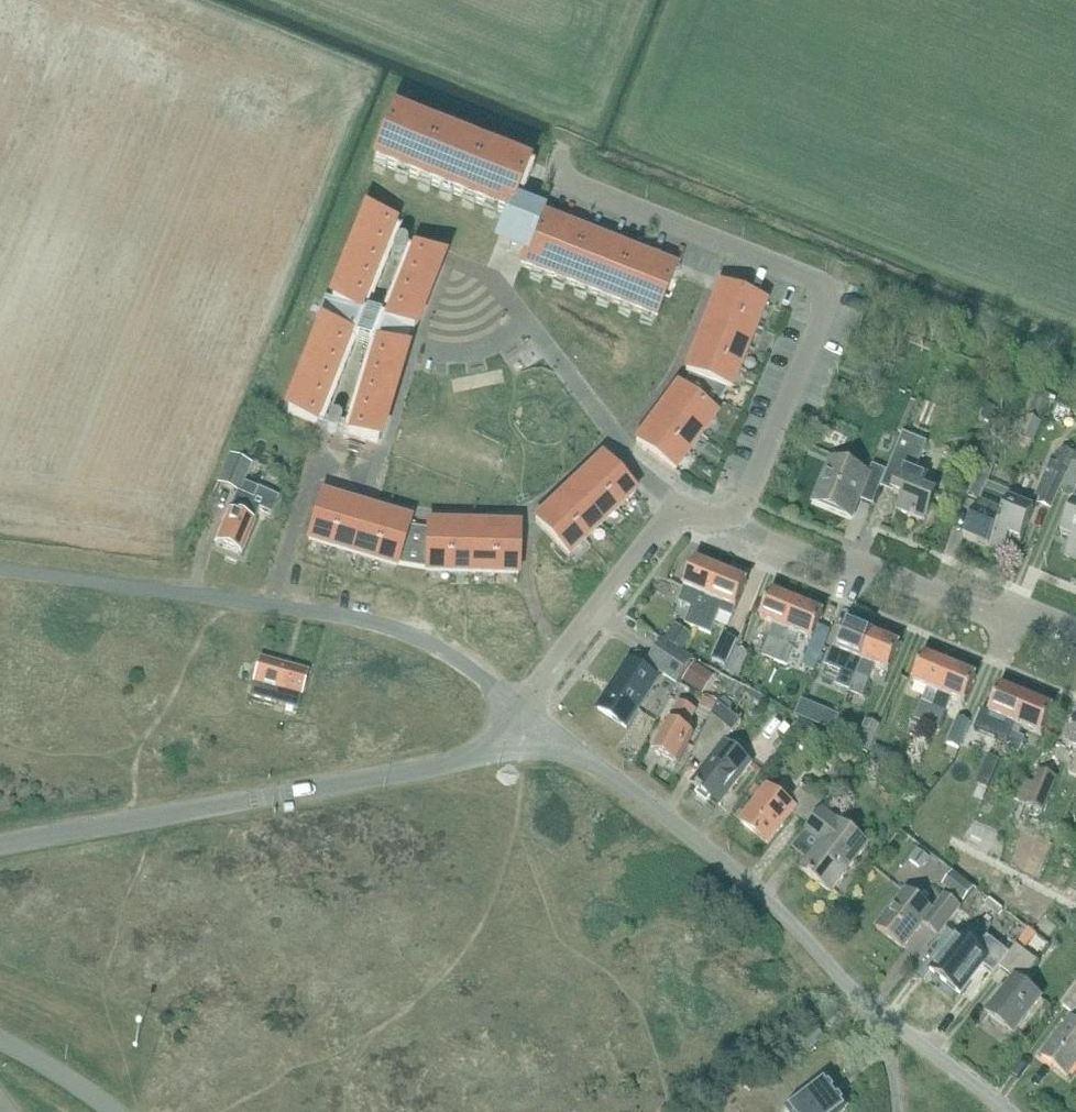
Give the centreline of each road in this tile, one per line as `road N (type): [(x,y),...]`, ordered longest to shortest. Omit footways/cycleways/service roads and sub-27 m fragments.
road 1 (residential): [(519,715),(666,820),(892,1024),(1009,1111)]
road 2 (residential): [(733,519),(823,302),(813,289),(565,186),(563,150)]
road 3 (residential): [(0,569),(383,625),(449,654),(519,715)]
road 4 (unclassified): [(519,715),(492,748),(449,765),(0,847)]
road 5 (residential): [(733,519),(980,615),(1026,611),(1075,631)]
road 6 (residential): [(494,276),(667,498),(673,520)]
road 7 (residential): [(519,715),(673,520)]

